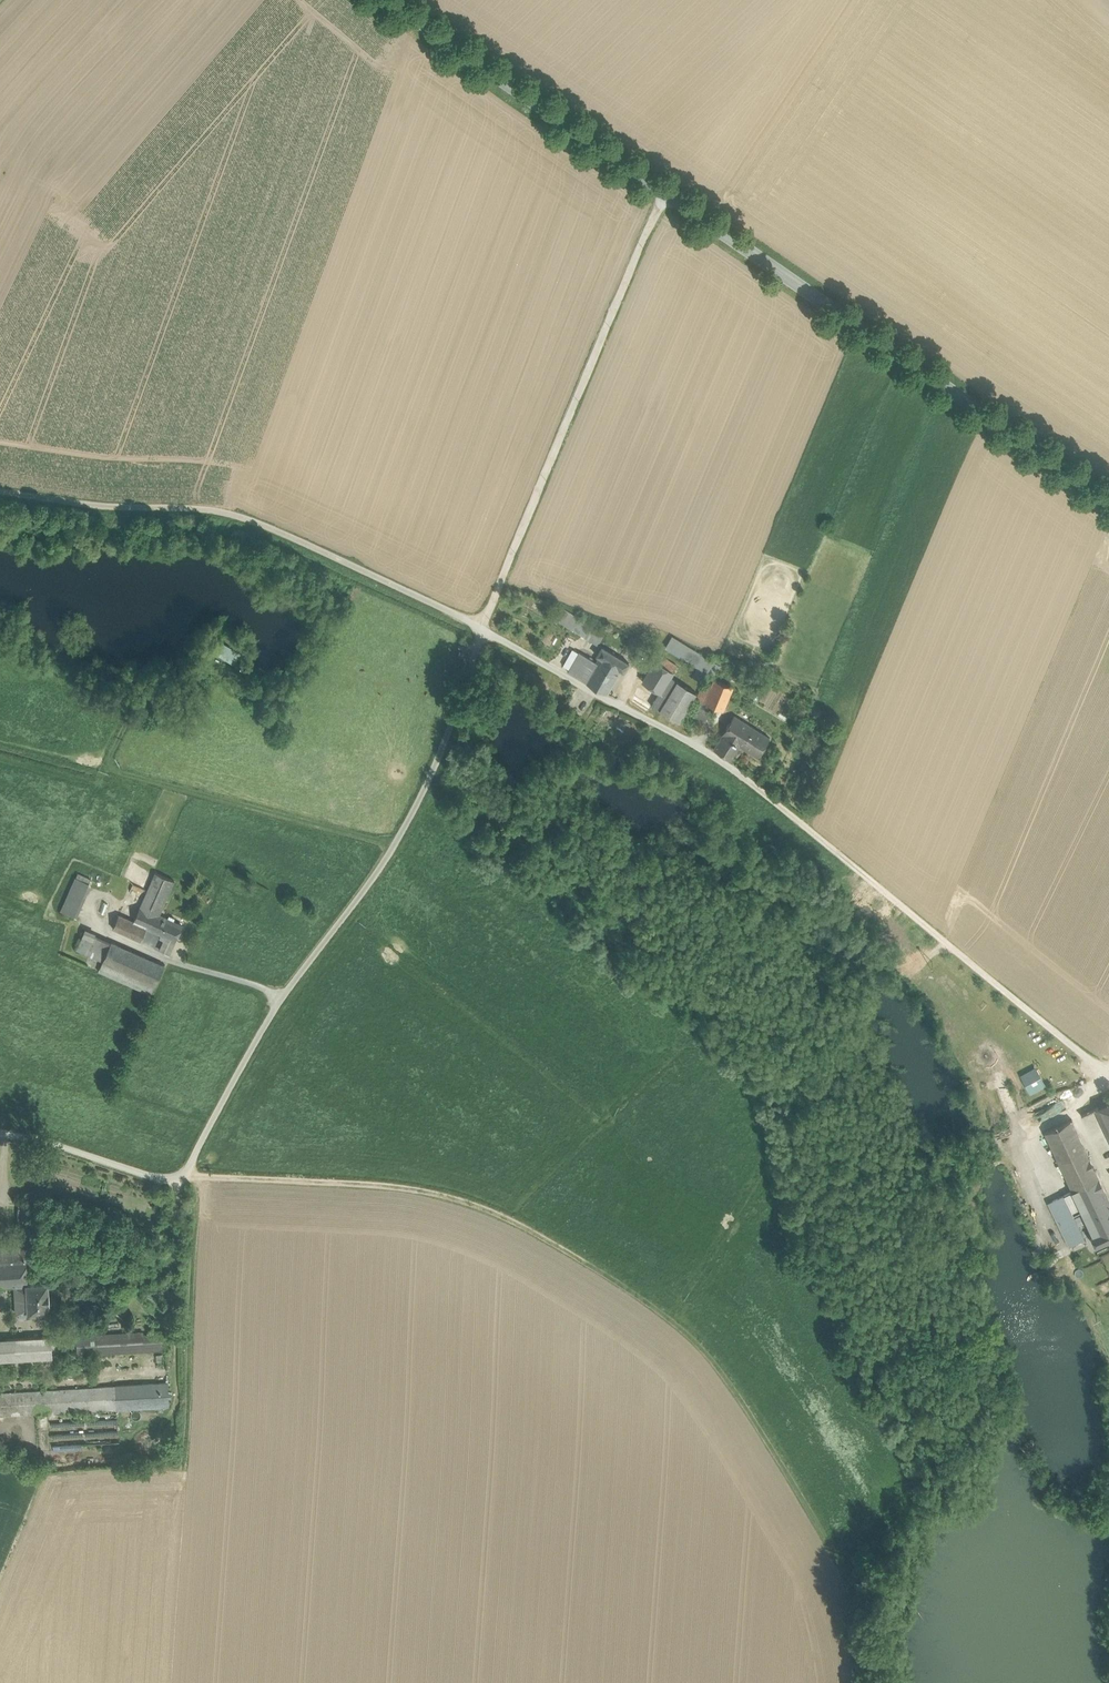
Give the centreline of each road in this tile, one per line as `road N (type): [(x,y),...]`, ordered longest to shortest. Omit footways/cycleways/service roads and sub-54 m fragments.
road 1 (track): [(183,1173),(448,1195),(558,1243),(683,1327),(713,1360),(858,1585),(873,1682)]
road 2 (unclassified): [(485,629),(454,722),(391,851),(282,998),(183,1173),(167,1180),(0,1134)]
road 3 (unclassified): [(485,629),(760,786),(1108,1072)]
road 4 (secondary): [(1108,497),(664,196)]
road 5 (unclassified): [(0,496),(101,512),(198,508),(271,526),(485,629)]
road 6 (unclassified): [(485,629),(664,196)]
road 7 (secondary): [(664,196),(394,0)]

